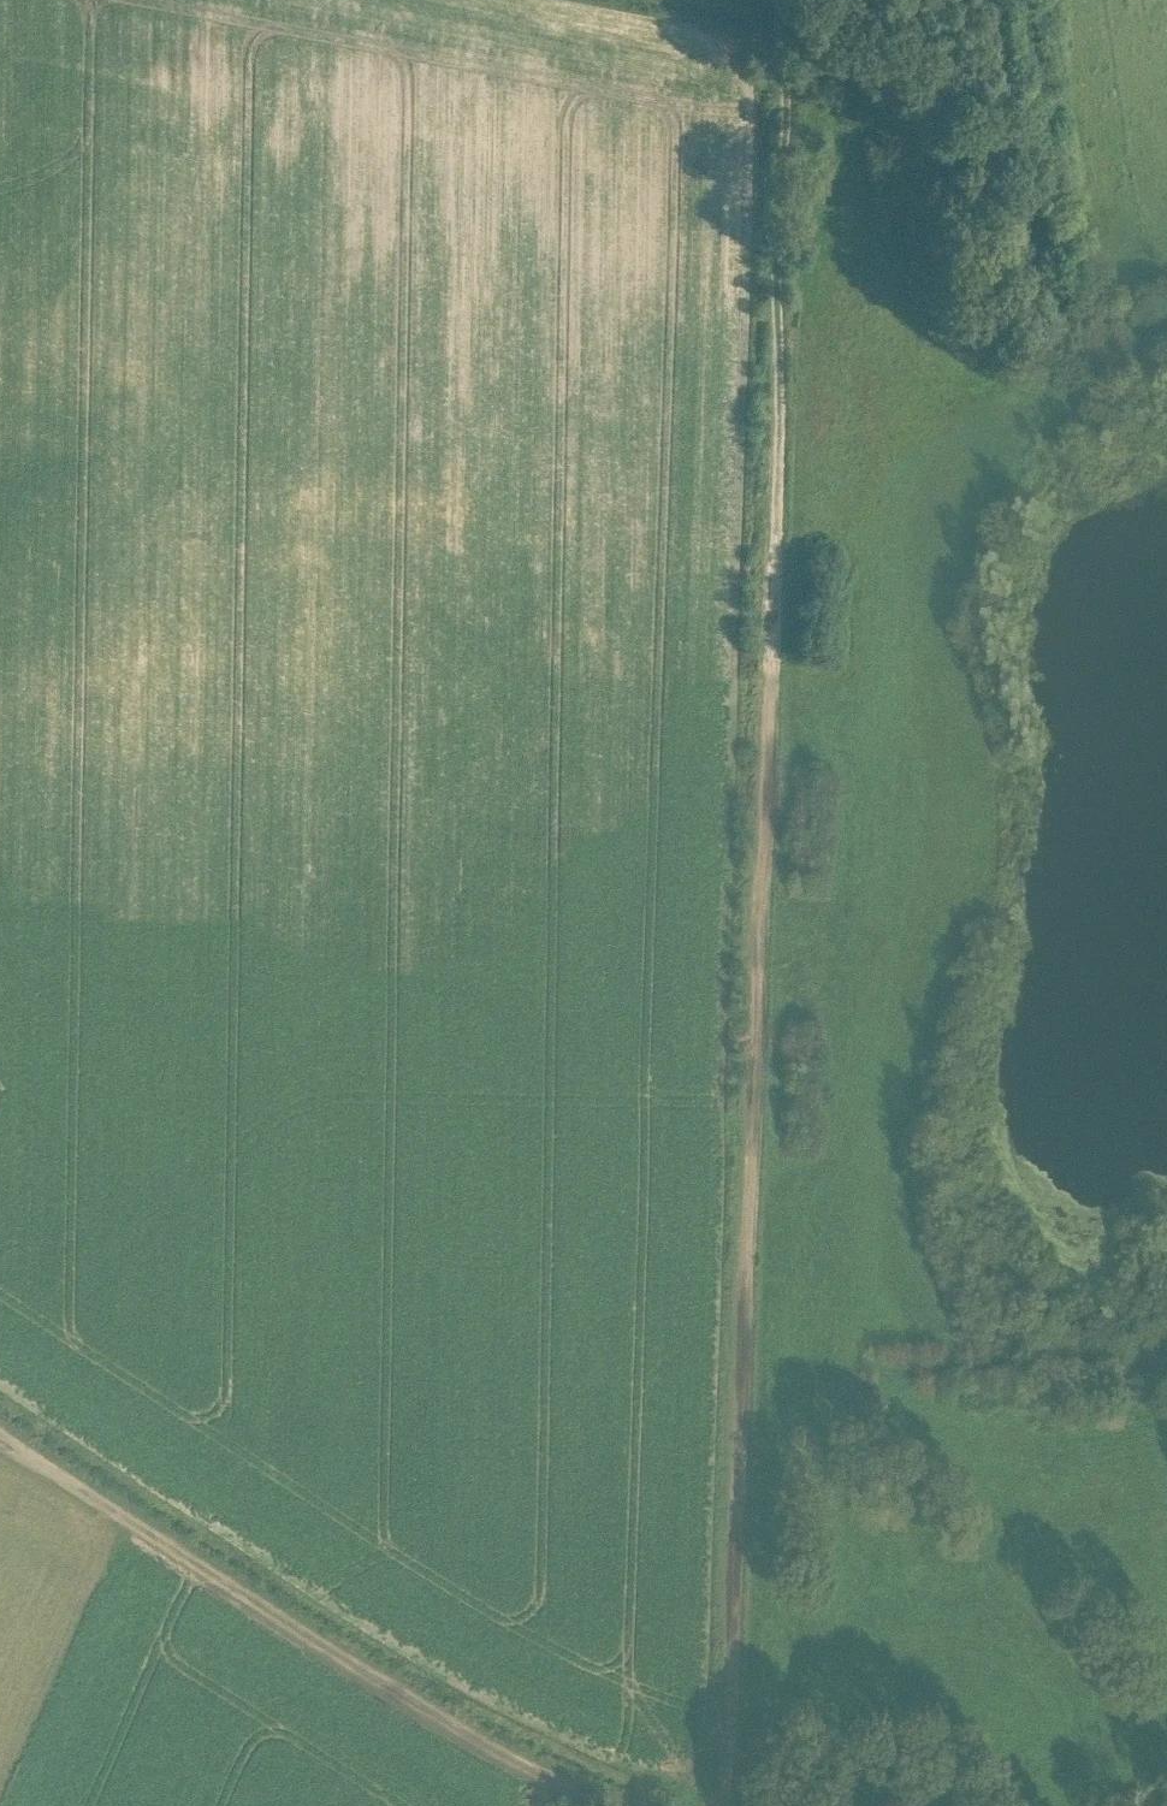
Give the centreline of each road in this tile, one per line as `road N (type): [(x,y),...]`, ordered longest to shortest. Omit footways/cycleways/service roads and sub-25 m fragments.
road 1 (track): [(773,0),(787,65),(786,118),(721,1805)]
road 2 (track): [(601,1805),(357,1676),(0,1447)]

